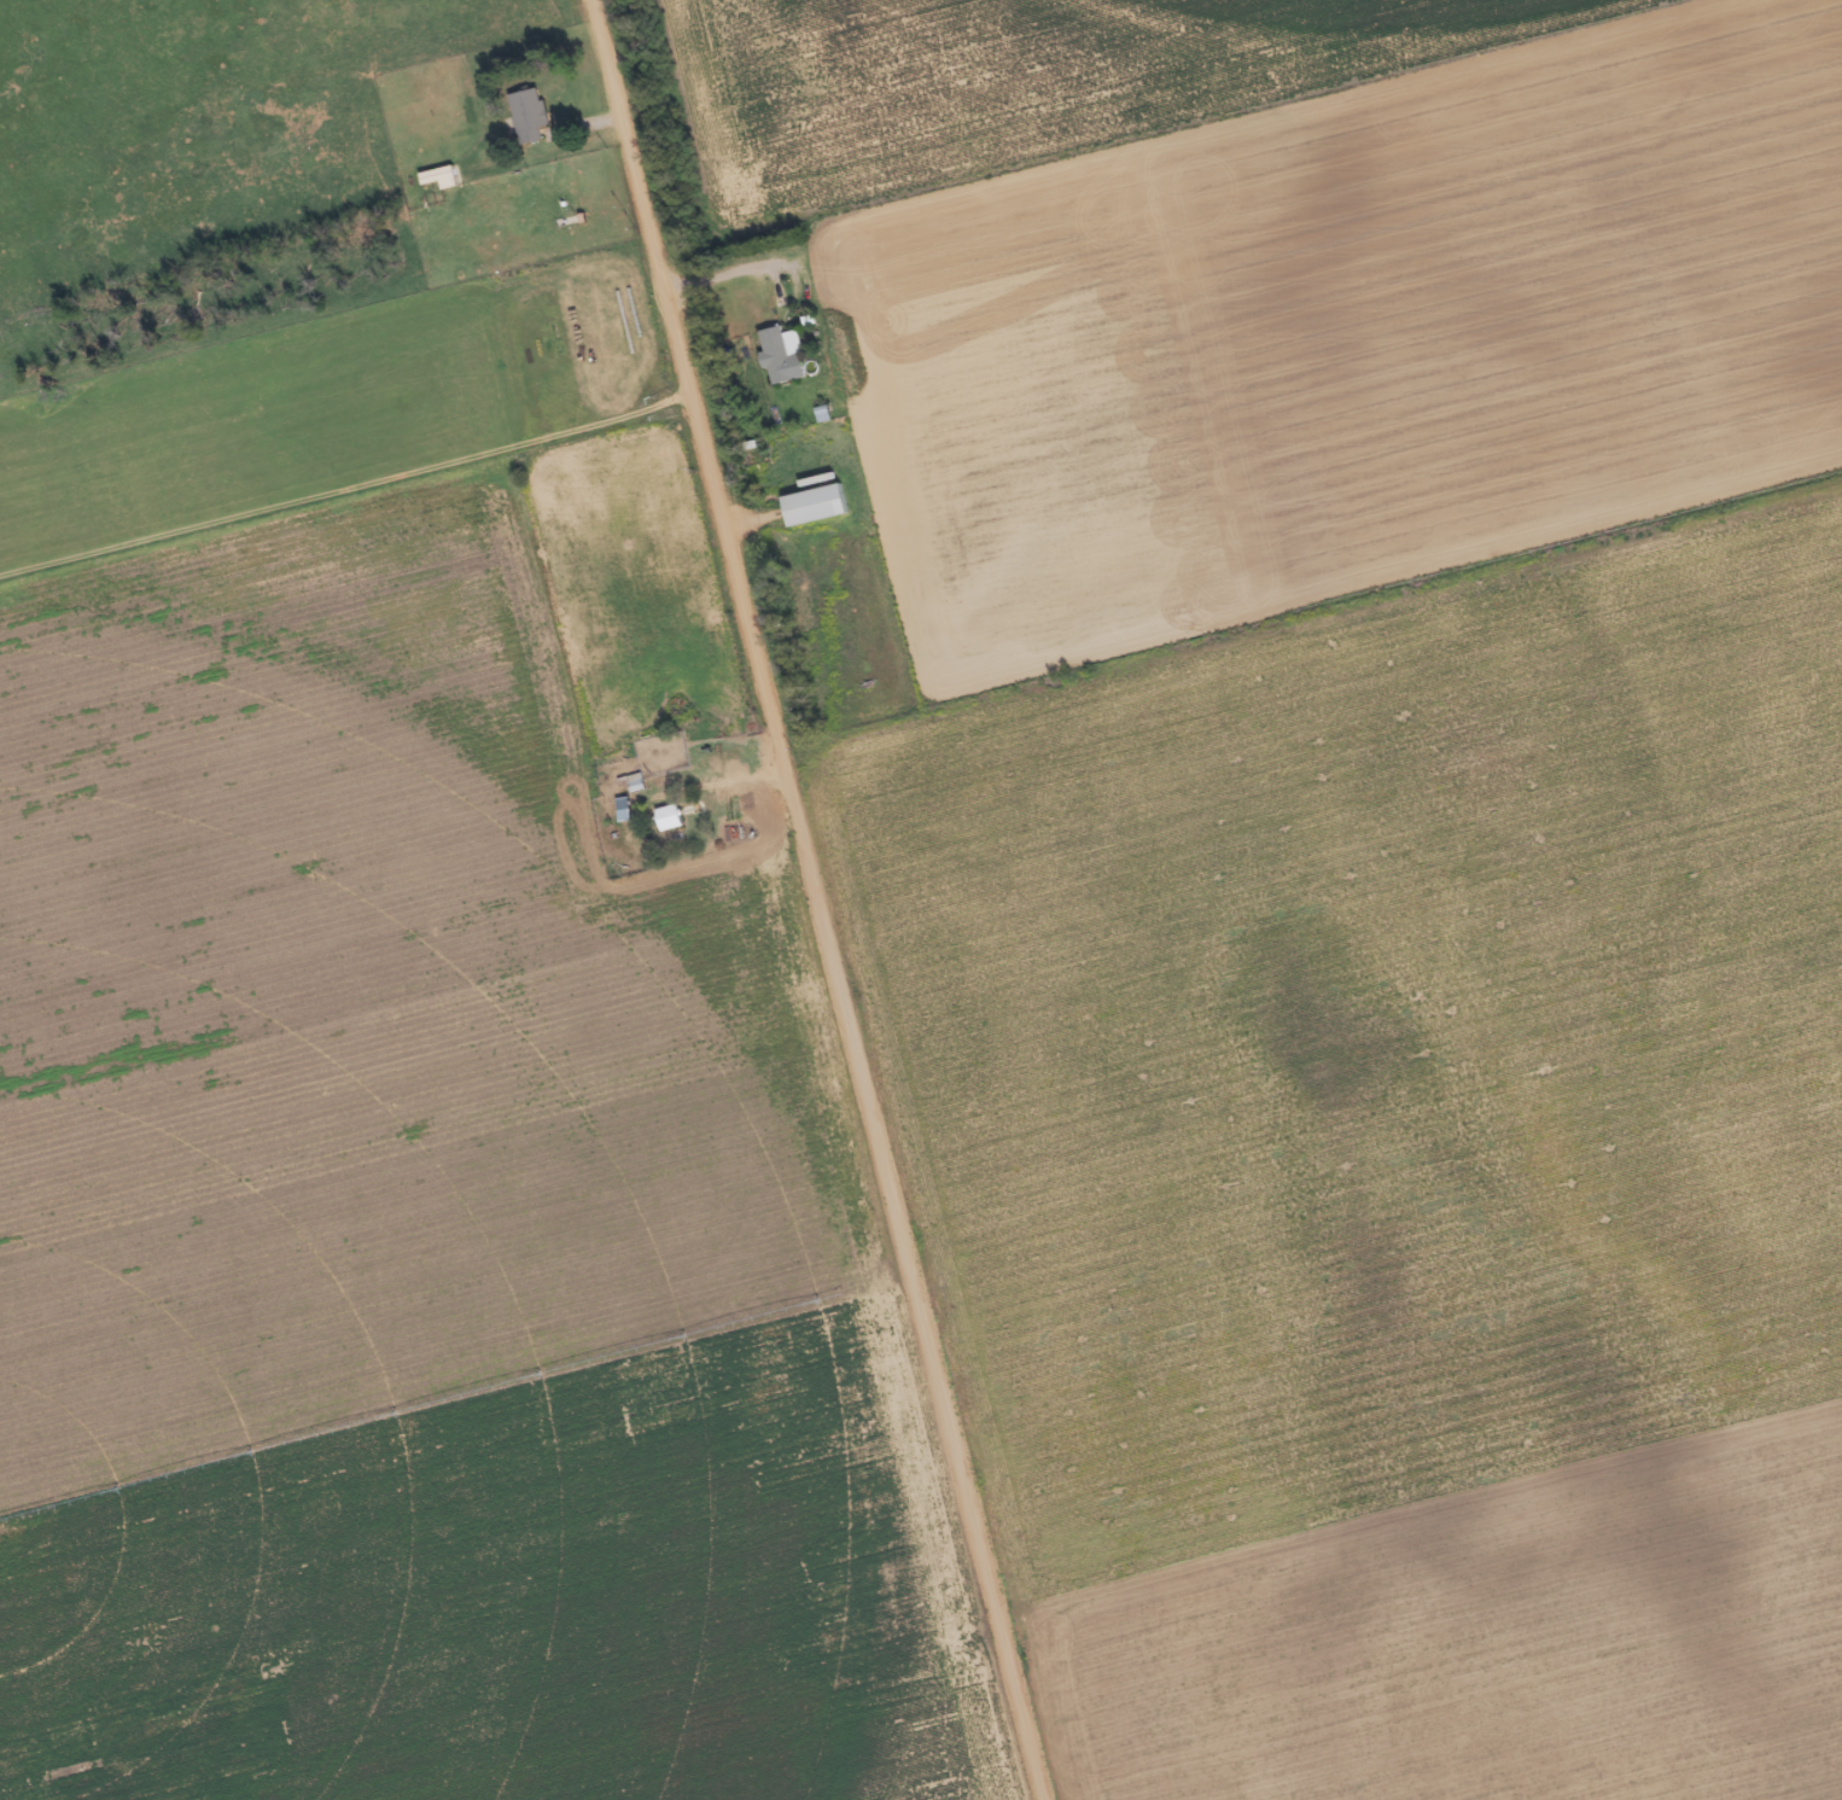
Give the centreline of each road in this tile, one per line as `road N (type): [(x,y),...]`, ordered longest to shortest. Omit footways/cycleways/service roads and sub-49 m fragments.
road 1 (residential): [(1041,1799),(580,0)]
road 2 (residential): [(626,180),(0,330)]

